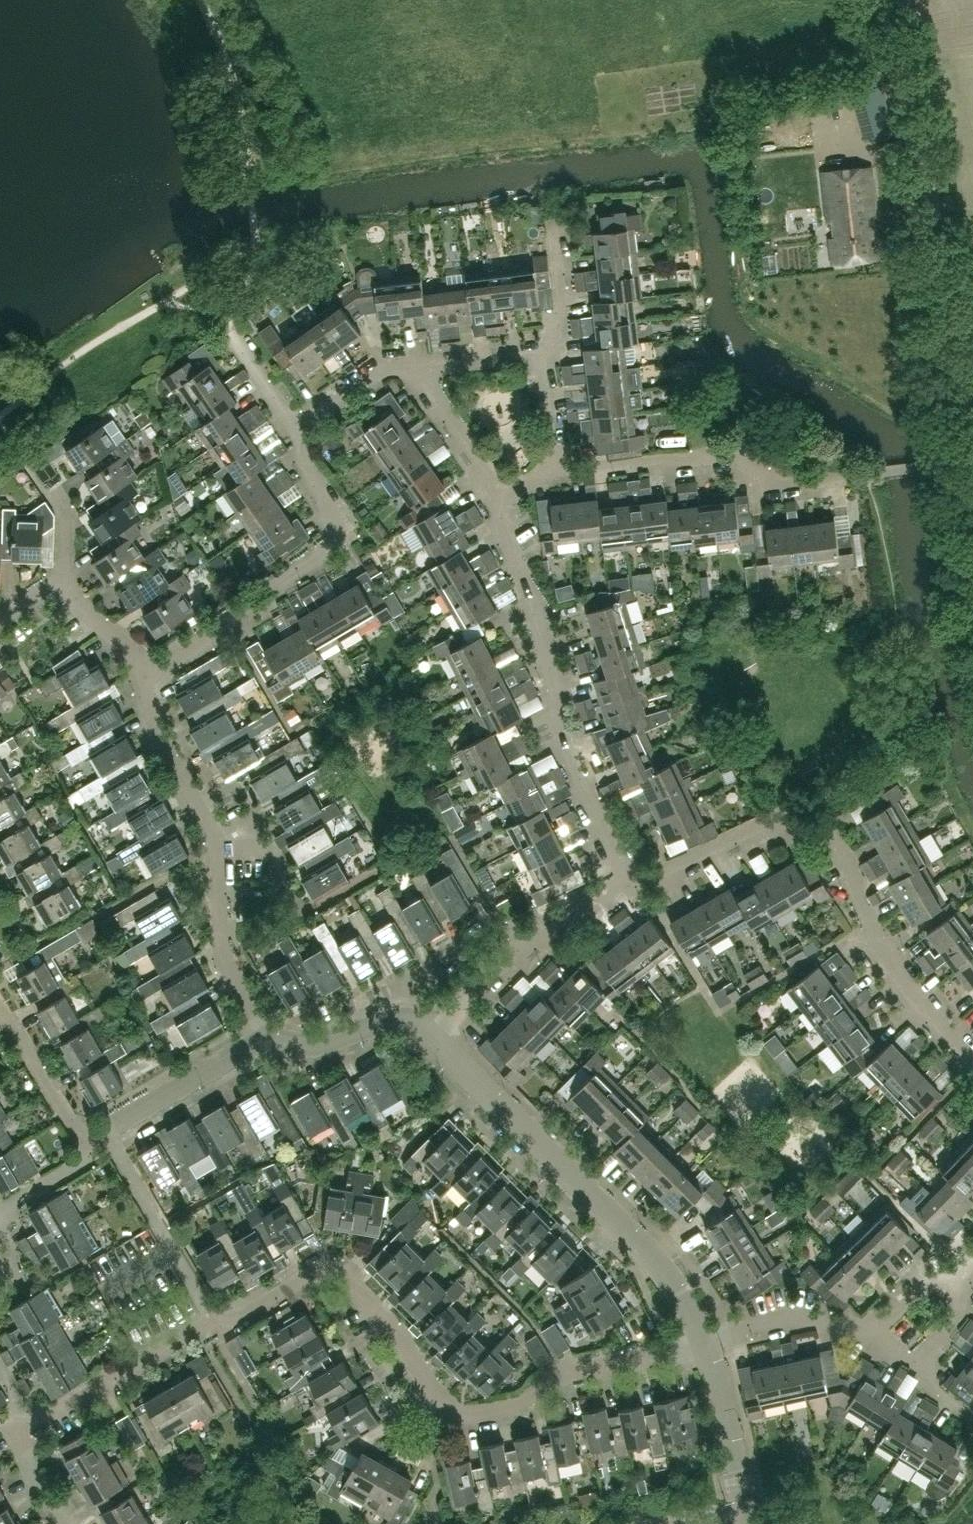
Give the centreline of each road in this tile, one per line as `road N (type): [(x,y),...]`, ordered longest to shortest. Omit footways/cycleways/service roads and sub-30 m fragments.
road 1 (unclassified): [(972,585),(928,183),(878,0)]
road 2 (residential): [(707,1345),(560,1380),(523,1403),(447,1419),(394,1330),(342,1272),(321,1271),(216,1321)]
road 3 (residential): [(972,1057),(920,1004),(869,927),(855,880),(822,821),(777,815),(633,885)]
road 4 (residential): [(633,885),(573,757),(537,608),(499,531),(501,486)]
road 5 (residential): [(707,1345),(649,1254),(433,1038)]
road 6 (residential): [(267,1038),(224,958),(218,843),(153,734),(146,677)]
road 7 (residential): [(146,677),(328,552),(335,520),(298,462),(293,432)]
road 8 (residential): [(875,472),(780,484),(732,452),(553,475)]
road 9 (residential): [(433,1038),(519,943),(633,885)]
road 10 (residential): [(216,1321),(30,1423)]
road 11 (residential): [(216,1321),(111,1146)]
road 12 (residential): [(103,1131),(267,1038)]
road 13 (residential): [(267,1038),(317,1045),(403,1019),(433,1038)]
road 14 (residential): [(103,1131),(66,1122),(0,1008)]
road 15 (residential): [(741,1506),(707,1345)]
road 16 (residential): [(867,1335),(787,1322),(707,1345)]
road 17 (residential): [(293,432),(378,372),(420,367)]
road 18 (residential): [(501,486),(420,367)]
road 19 (residential): [(146,677),(96,626),(59,571)]
road 20 (residential): [(538,356),(564,325),(554,232)]
road 21 (residential): [(0,1212),(111,1146)]
road 22 (residential): [(30,1423),(14,1432),(67,1523)]
road 23 (residential): [(867,1335),(932,1275),(964,1268)]
road 24 (residential): [(553,475),(538,356)]

